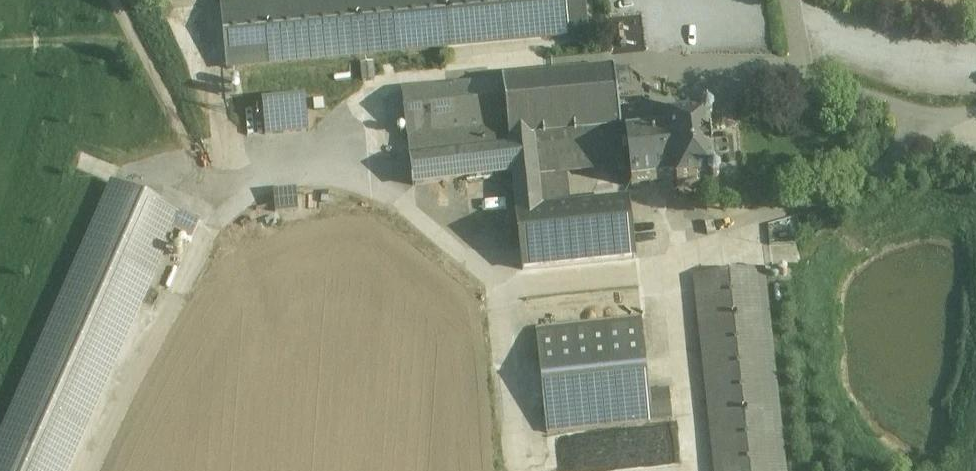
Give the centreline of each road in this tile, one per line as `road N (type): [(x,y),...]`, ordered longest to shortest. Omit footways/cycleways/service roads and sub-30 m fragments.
road 1 (track): [(89,470),(219,198),(272,164),(336,151),(387,78),(454,56),(567,44),(637,51)]
road 2 (track): [(219,198),(185,151),(112,0)]

